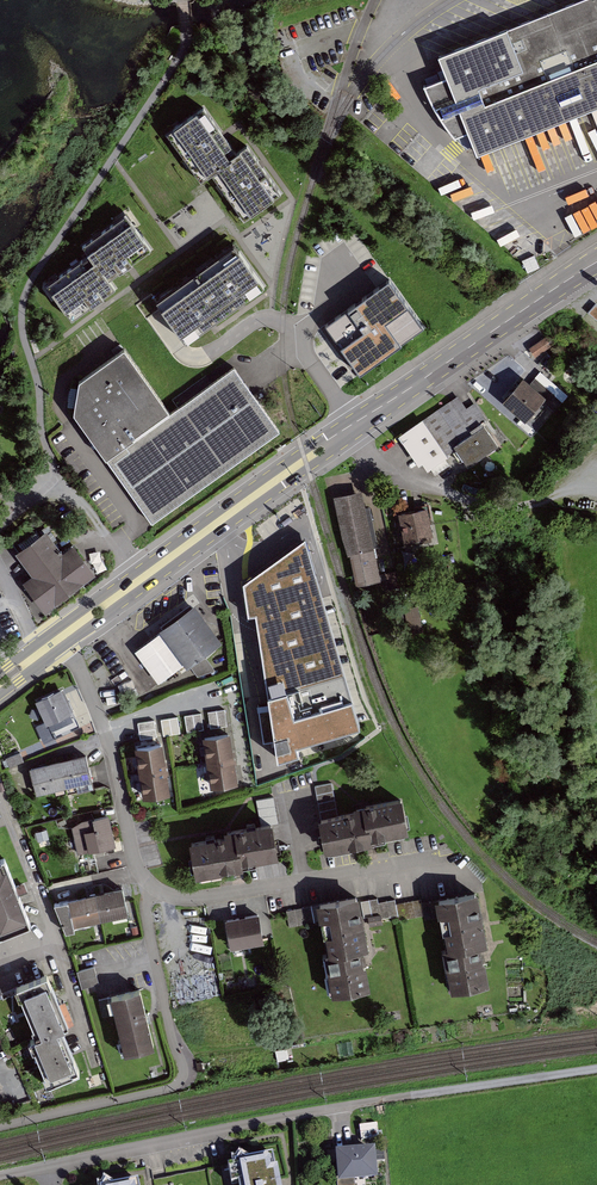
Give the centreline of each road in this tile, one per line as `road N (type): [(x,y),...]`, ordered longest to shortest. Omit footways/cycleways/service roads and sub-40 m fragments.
road 1 (residential): [(456,869),(202,898),(154,889),(134,858),(105,730),(60,638)]
road 2 (primary): [(60,638),(358,423)]
road 3 (primary): [(358,423),(596,262)]
road 4 (residential): [(358,423),(282,321),(253,322),(208,357)]

